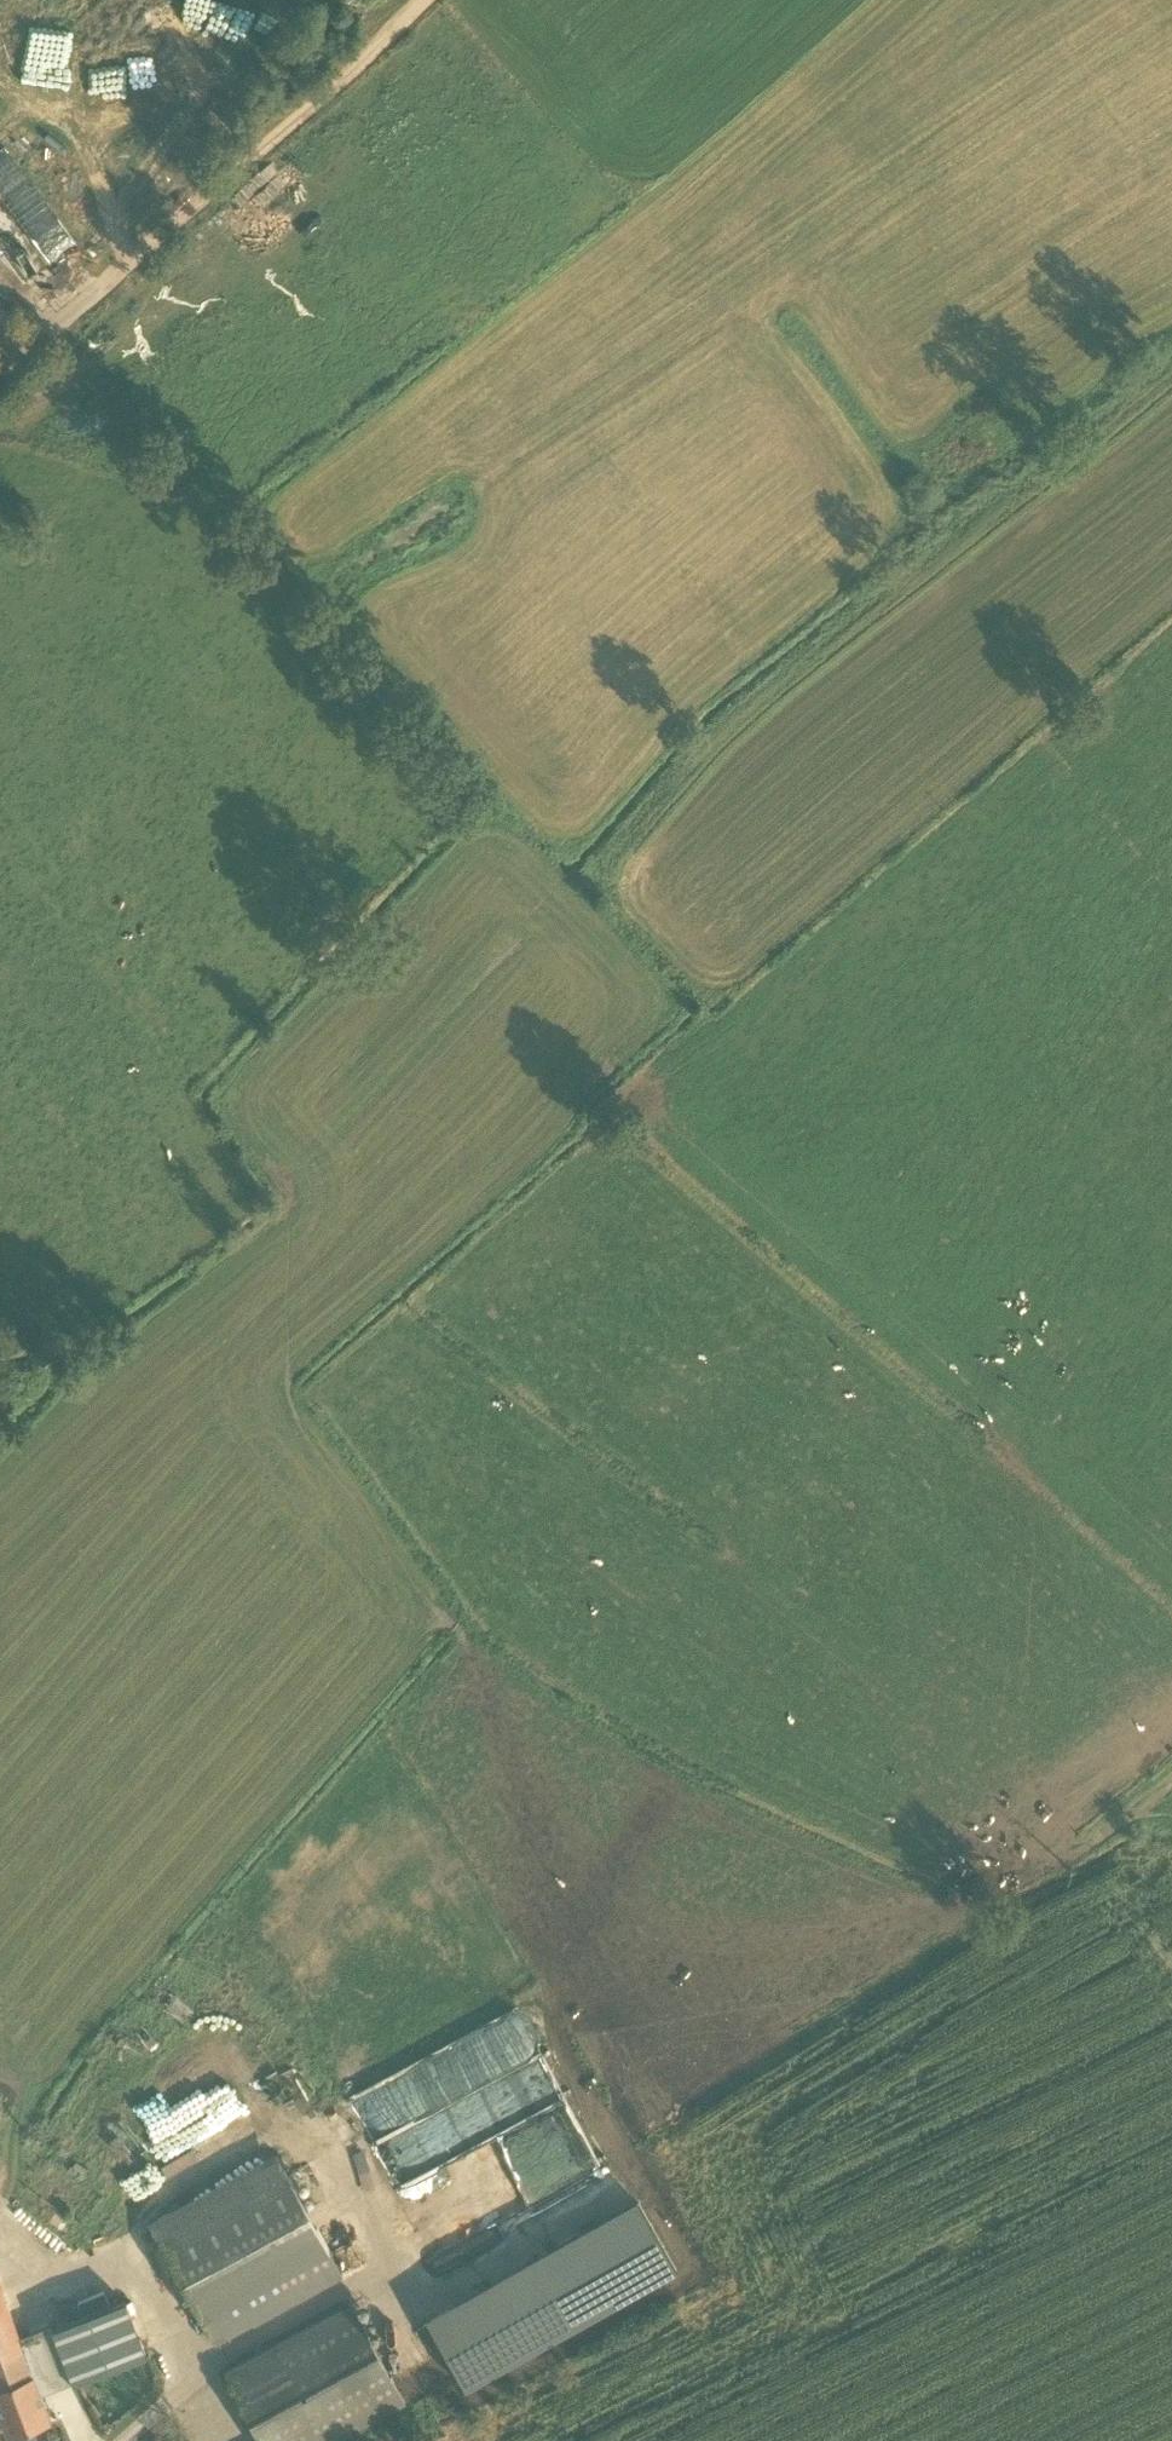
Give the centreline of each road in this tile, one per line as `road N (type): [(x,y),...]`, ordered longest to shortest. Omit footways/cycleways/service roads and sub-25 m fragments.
road 1 (unclassified): [(0,366),(426,0)]

